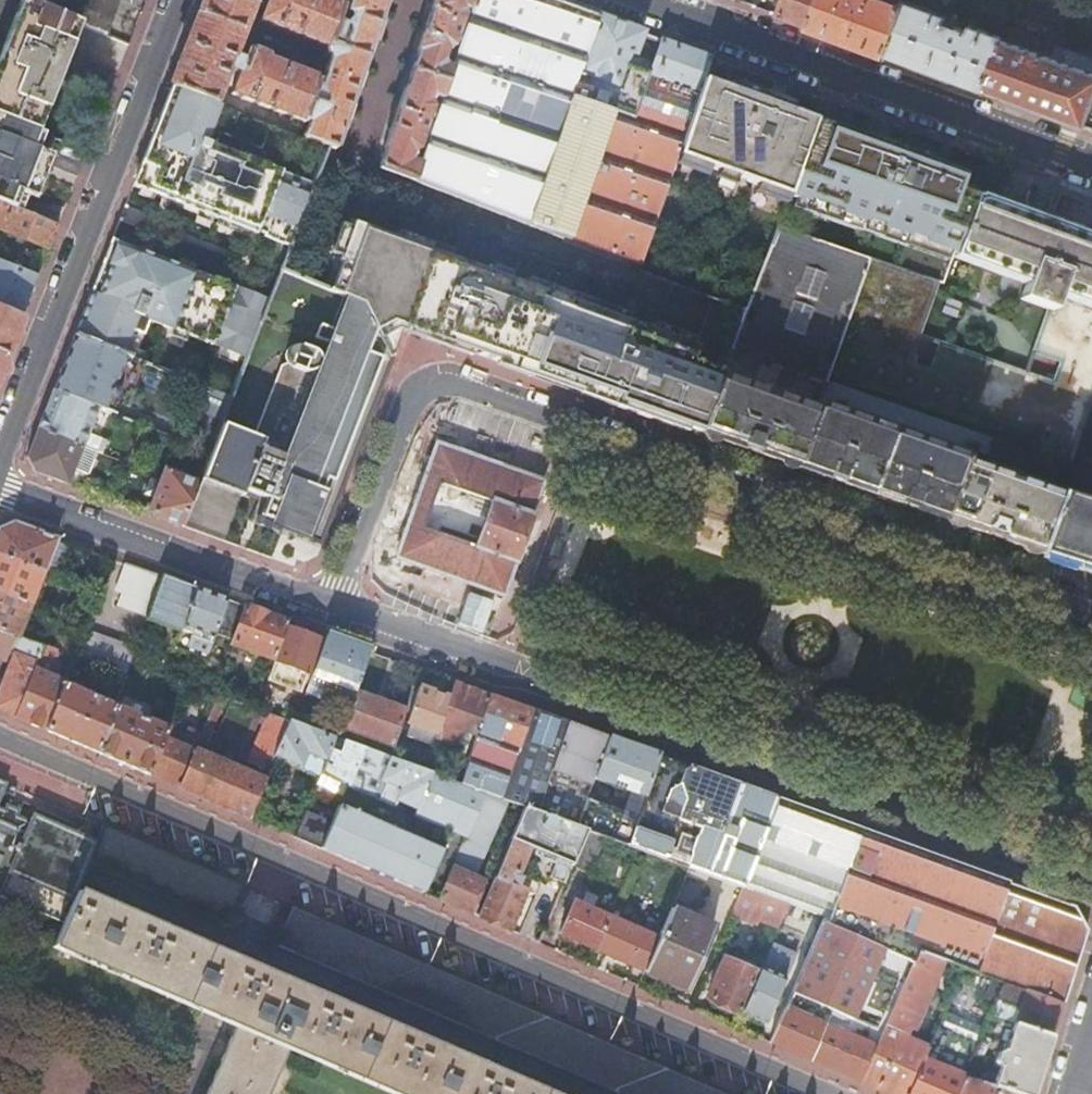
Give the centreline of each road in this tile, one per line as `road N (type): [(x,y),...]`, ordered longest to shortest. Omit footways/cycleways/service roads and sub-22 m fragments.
road 1 (residential): [(1091,608),(445,381),(416,397),(336,605)]
road 2 (residential): [(825,1093),(0,738)]
road 3 (residential): [(336,605),(1091,873)]
road 4 (residential): [(0,455),(178,0)]
road 5 (secondary): [(1091,163),(644,0)]
road 6 (residential): [(0,490),(336,605)]

